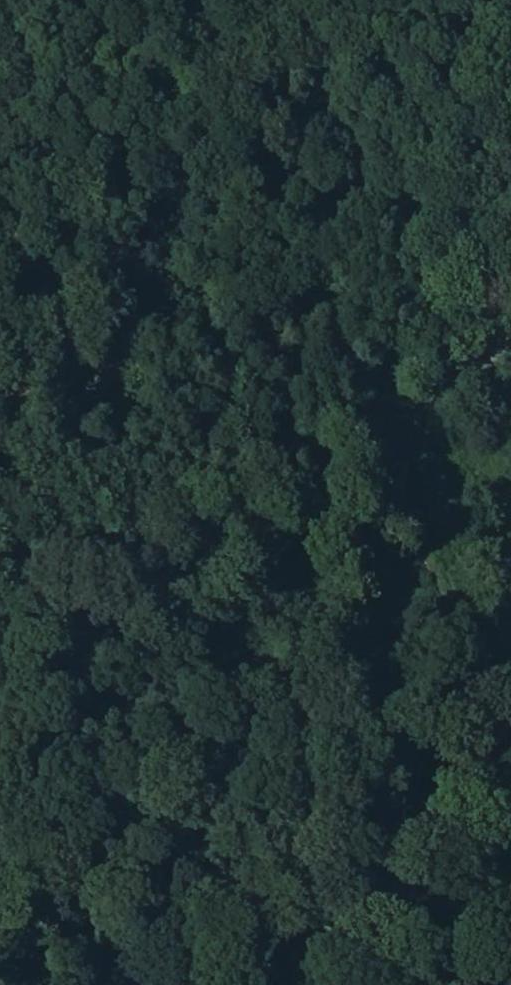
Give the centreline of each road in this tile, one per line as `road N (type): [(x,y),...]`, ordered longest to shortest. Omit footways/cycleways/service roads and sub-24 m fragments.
road 1 (track): [(391,414),(0,598)]
road 2 (track): [(391,414),(510,673)]
road 3 (track): [(510,357),(391,414)]

